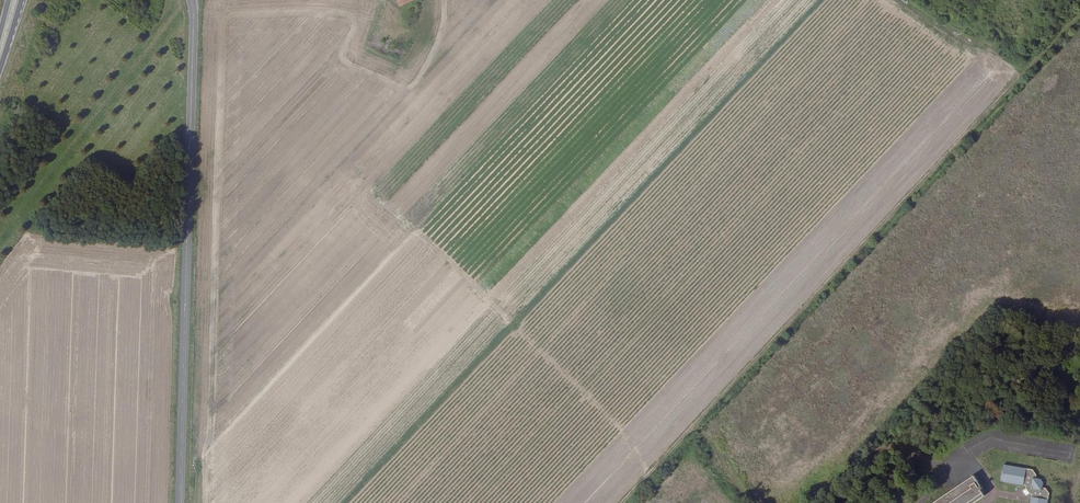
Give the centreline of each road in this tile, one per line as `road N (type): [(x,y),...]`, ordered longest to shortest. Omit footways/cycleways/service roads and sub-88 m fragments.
road 1 (track): [(619,502),(1079,11)]
road 2 (tertiary): [(179,502),(191,0)]

